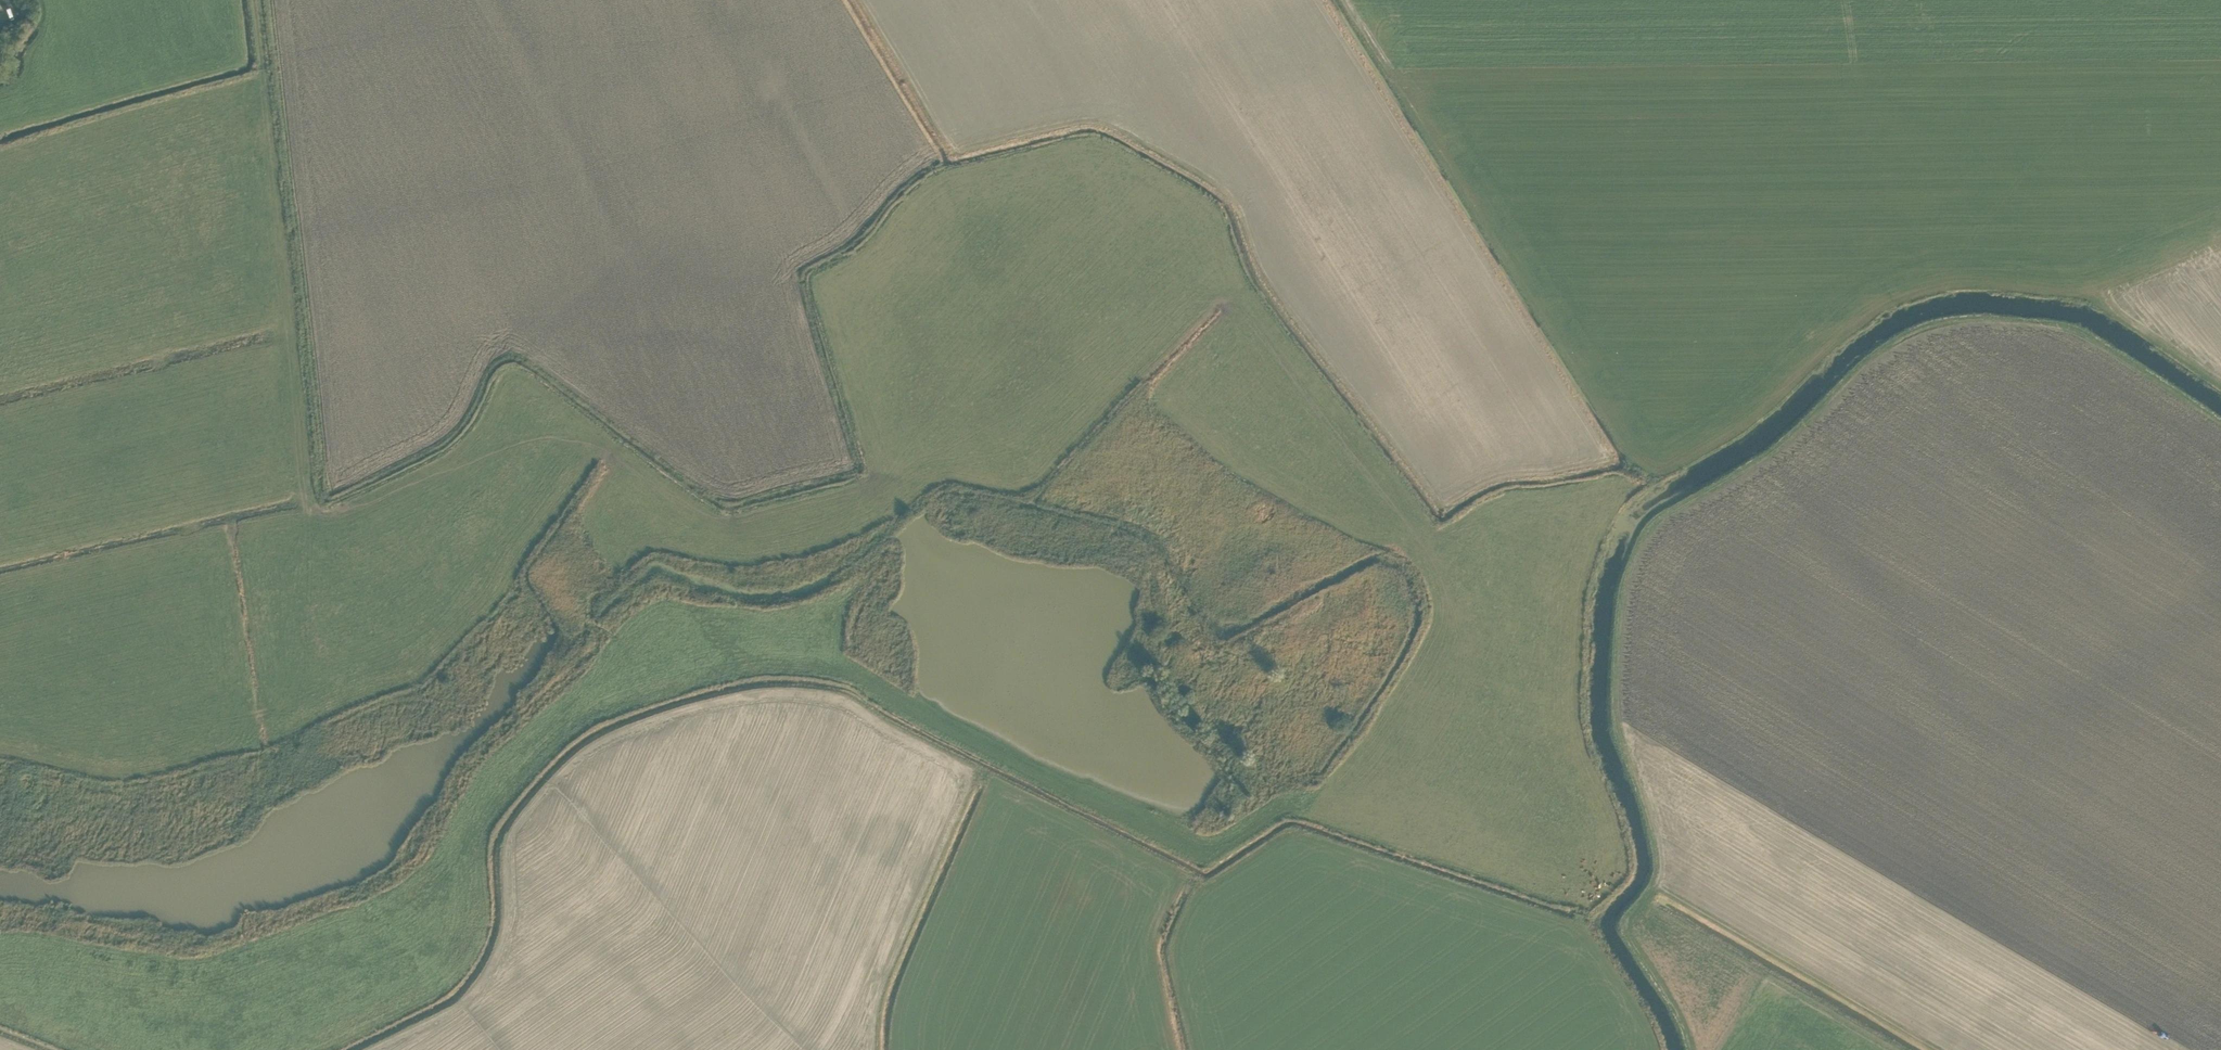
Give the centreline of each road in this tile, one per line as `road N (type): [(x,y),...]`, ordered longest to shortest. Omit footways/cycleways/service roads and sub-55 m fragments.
road 1 (track): [(1688,1049),(1619,925),(1653,868),(1612,729),(1610,687),(1621,587),(1649,522),(1788,437),(1892,337),(1926,324),(2074,330),(2220,427)]

